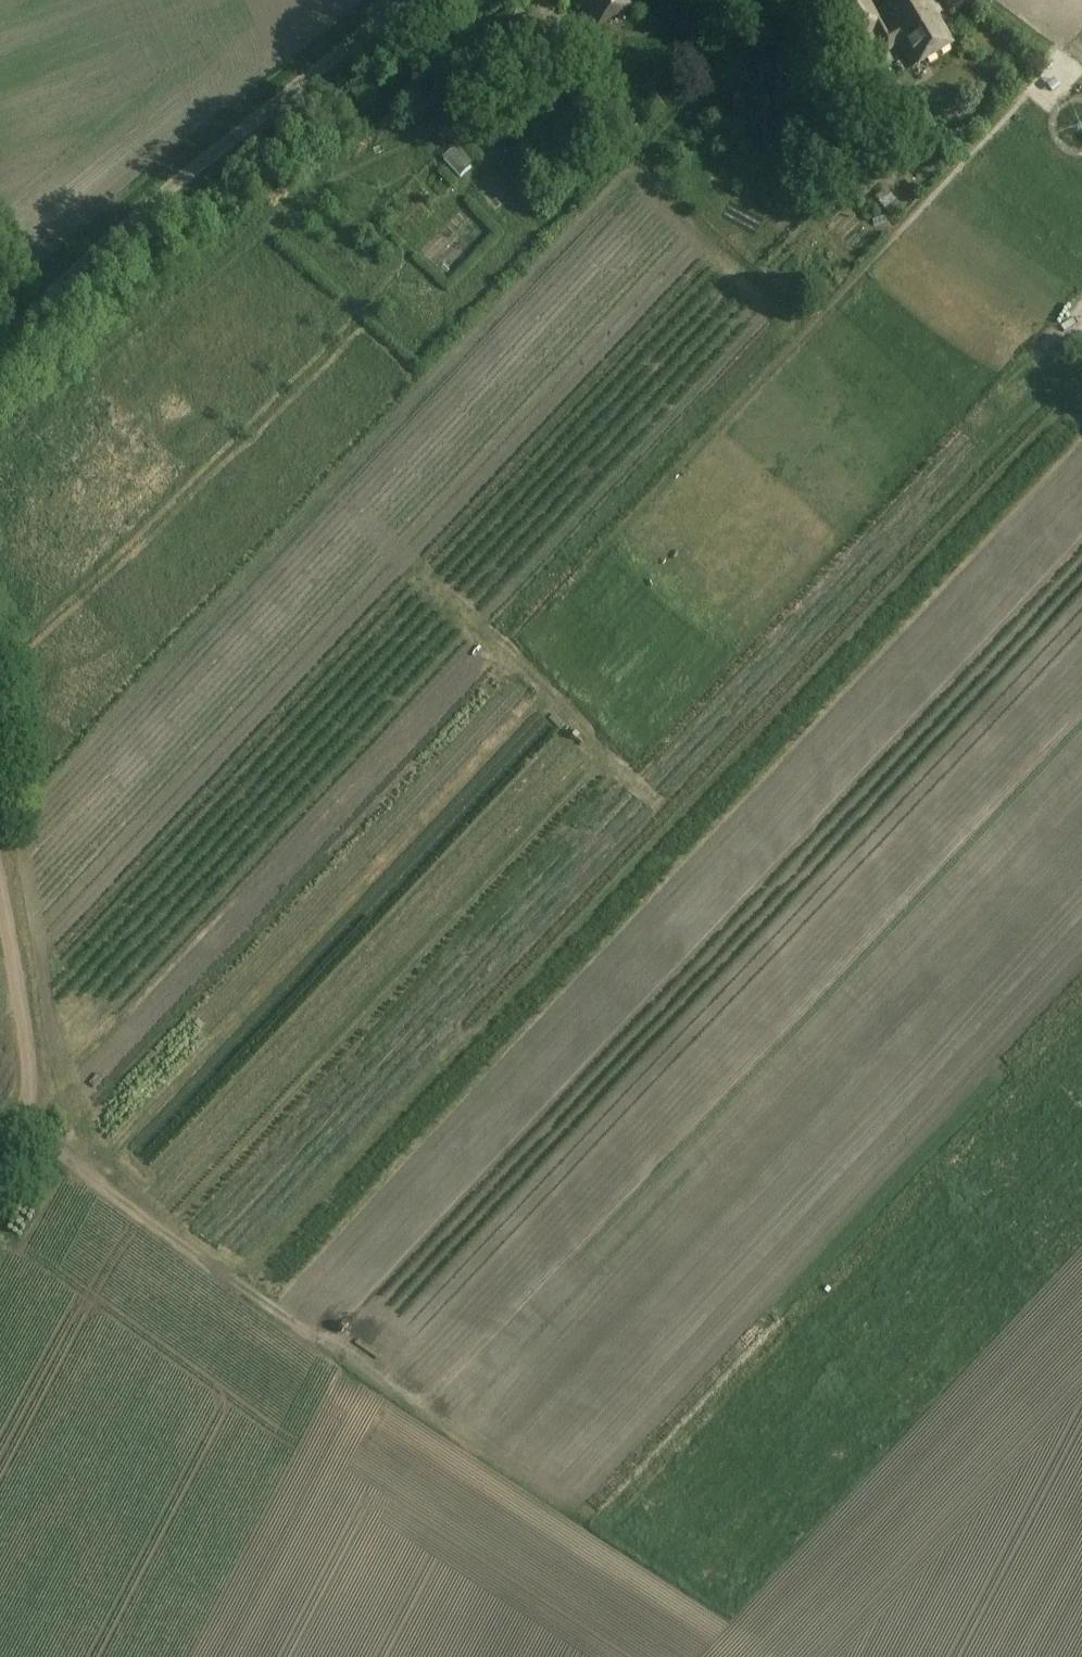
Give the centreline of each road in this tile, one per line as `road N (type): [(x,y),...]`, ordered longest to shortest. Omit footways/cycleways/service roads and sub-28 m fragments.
road 1 (unclassified): [(0,348),(172,187),(409,0)]
road 2 (track): [(0,911),(31,1097),(0,1177)]

